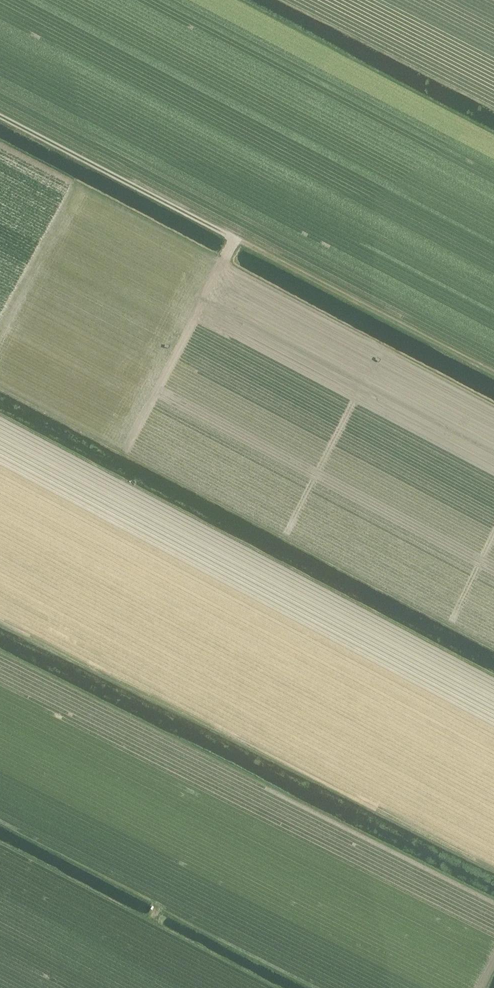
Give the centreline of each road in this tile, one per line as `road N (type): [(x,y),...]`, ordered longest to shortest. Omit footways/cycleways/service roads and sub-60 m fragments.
road 1 (track): [(0,116),(234,239),(225,256)]

